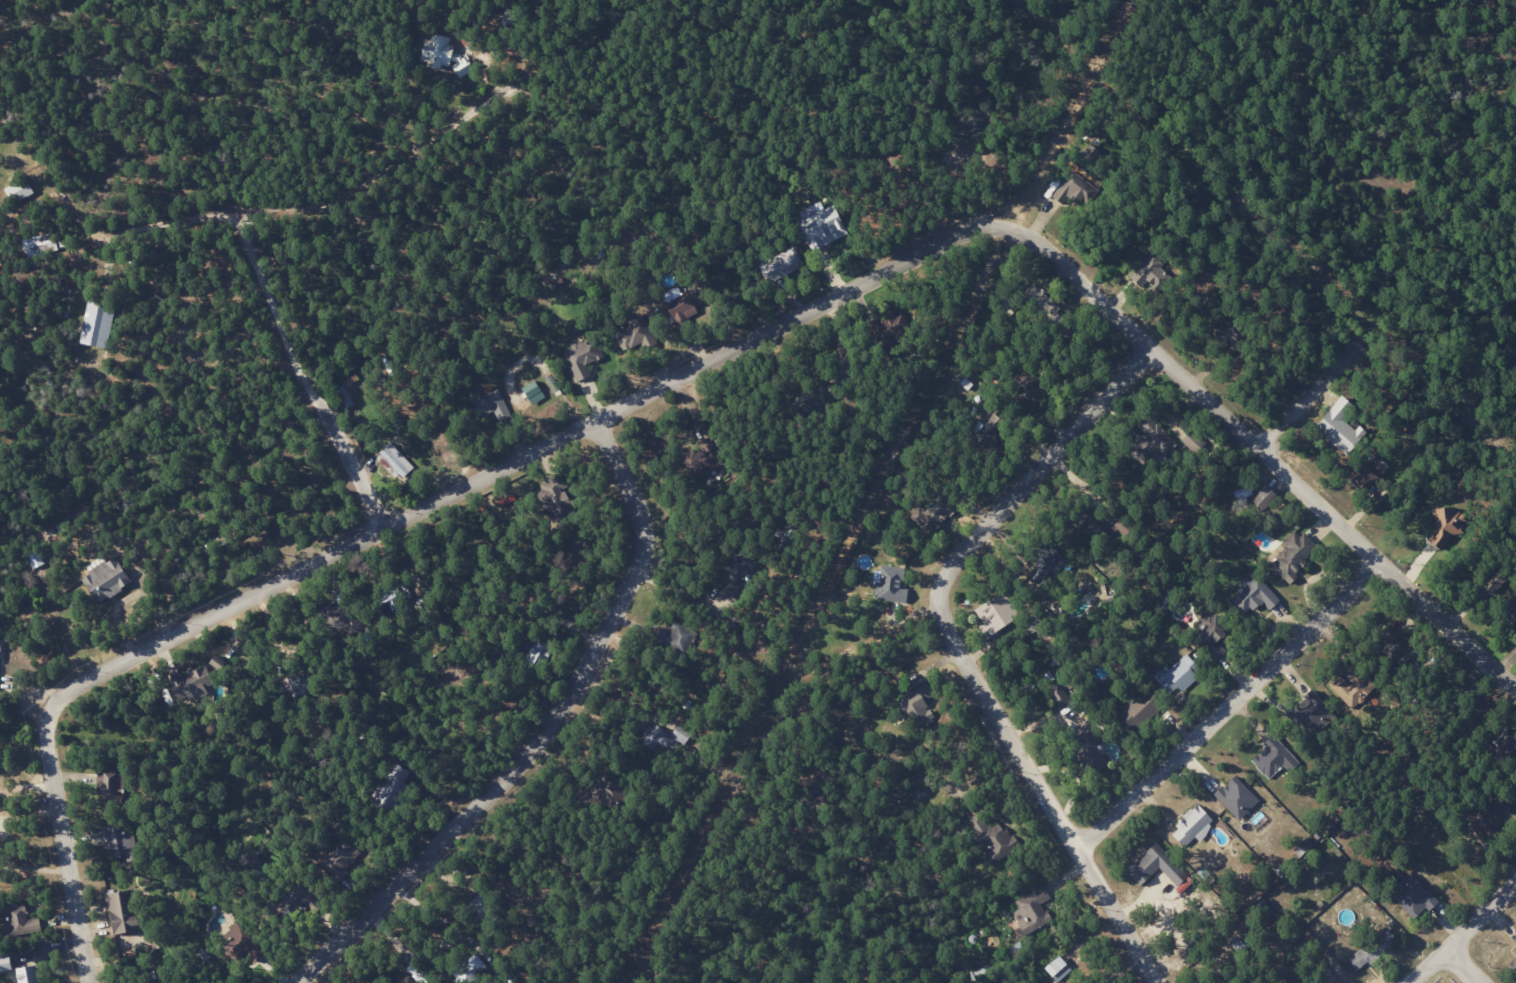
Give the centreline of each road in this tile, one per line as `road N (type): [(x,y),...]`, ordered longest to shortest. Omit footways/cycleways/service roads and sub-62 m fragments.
road 1 (residential): [(1149,346),(1036,240),(999,226),(968,230),(68,690),(51,713),(47,742),(90,982)]
road 2 (residential): [(1149,346),(947,573),(939,599),(945,625),(1159,982)]
road 3 (residential): [(296,982),(531,754),(636,575),(644,543),(639,510),(594,421)]
road 4 (residential): [(1515,692),(1149,346)]
road 5 (residential): [(1077,846),(1380,562)]
road 6 (residential): [(383,528),(237,219)]
road 7 (residential): [(361,157),(245,212),(97,312)]
road 8 (residential): [(1266,455),(1369,341)]
road 9 (residential): [(1411,982),(1515,883)]

